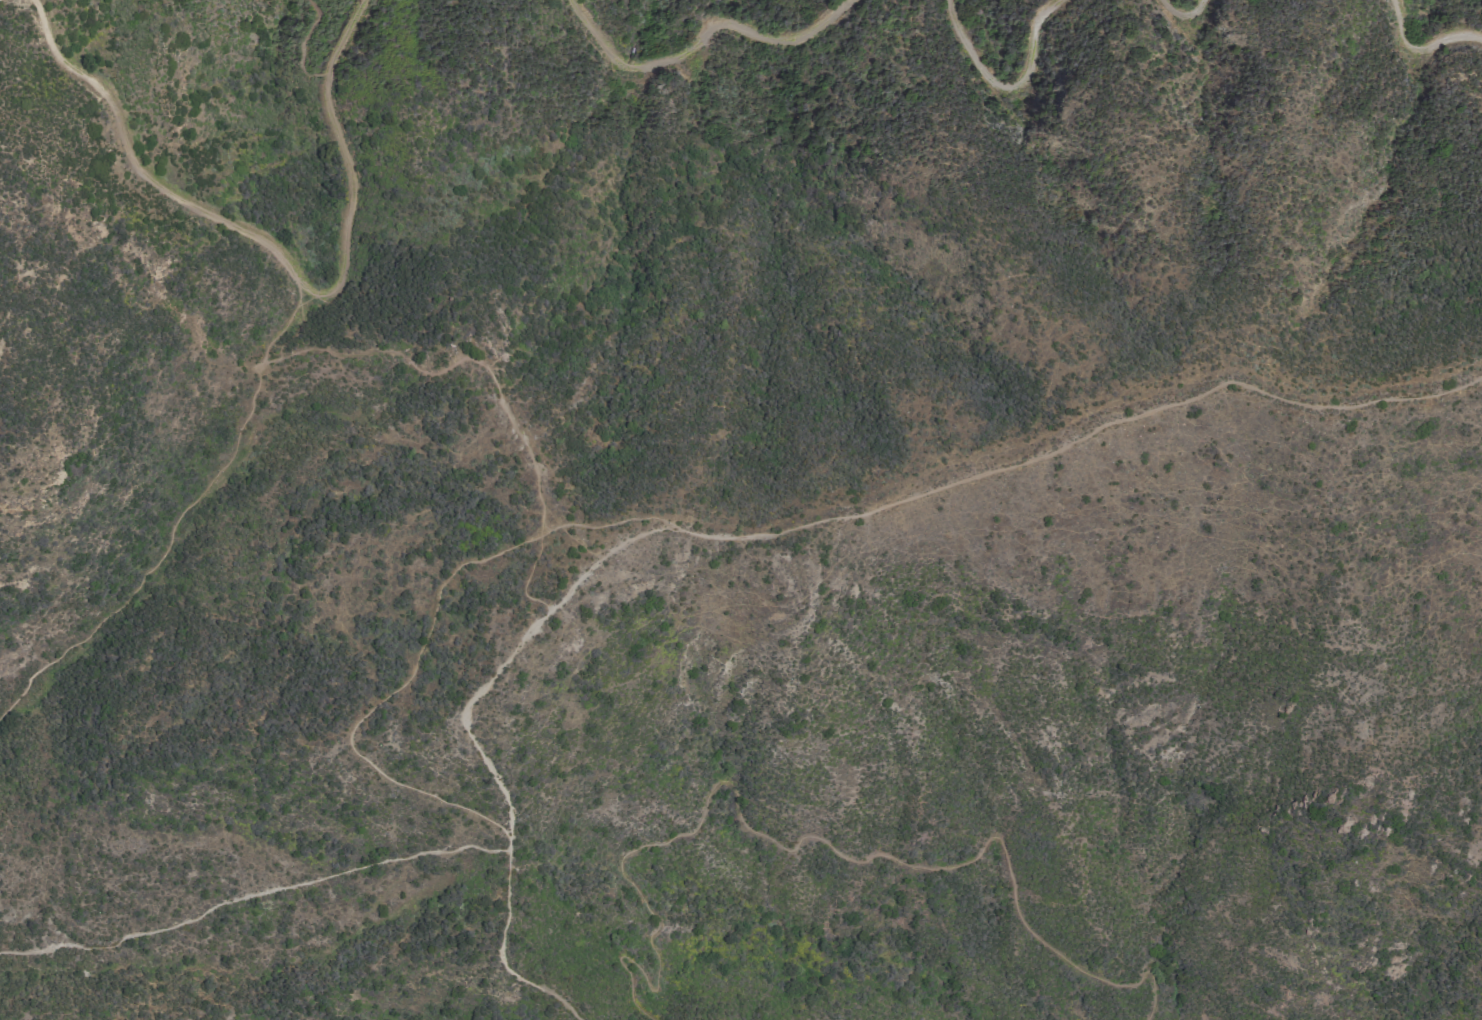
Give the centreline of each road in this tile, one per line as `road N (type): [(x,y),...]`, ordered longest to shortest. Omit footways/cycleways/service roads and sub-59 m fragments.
road 1 (track): [(35,0),(58,59),(108,97),(133,158),(153,182),(261,241),(316,292),(340,277),(352,205),(326,85),(365,0)]
road 2 (track): [(570,0),(618,64),(631,69),(687,54),(719,26),(794,38),(852,0)]
road 3 (track): [(949,0),(961,40),(987,81),(1002,89),(1023,75),(1036,21),(1059,0)]
road 4 (track): [(1397,0),(1405,39),(1417,52),(1460,35),(1481,38)]

